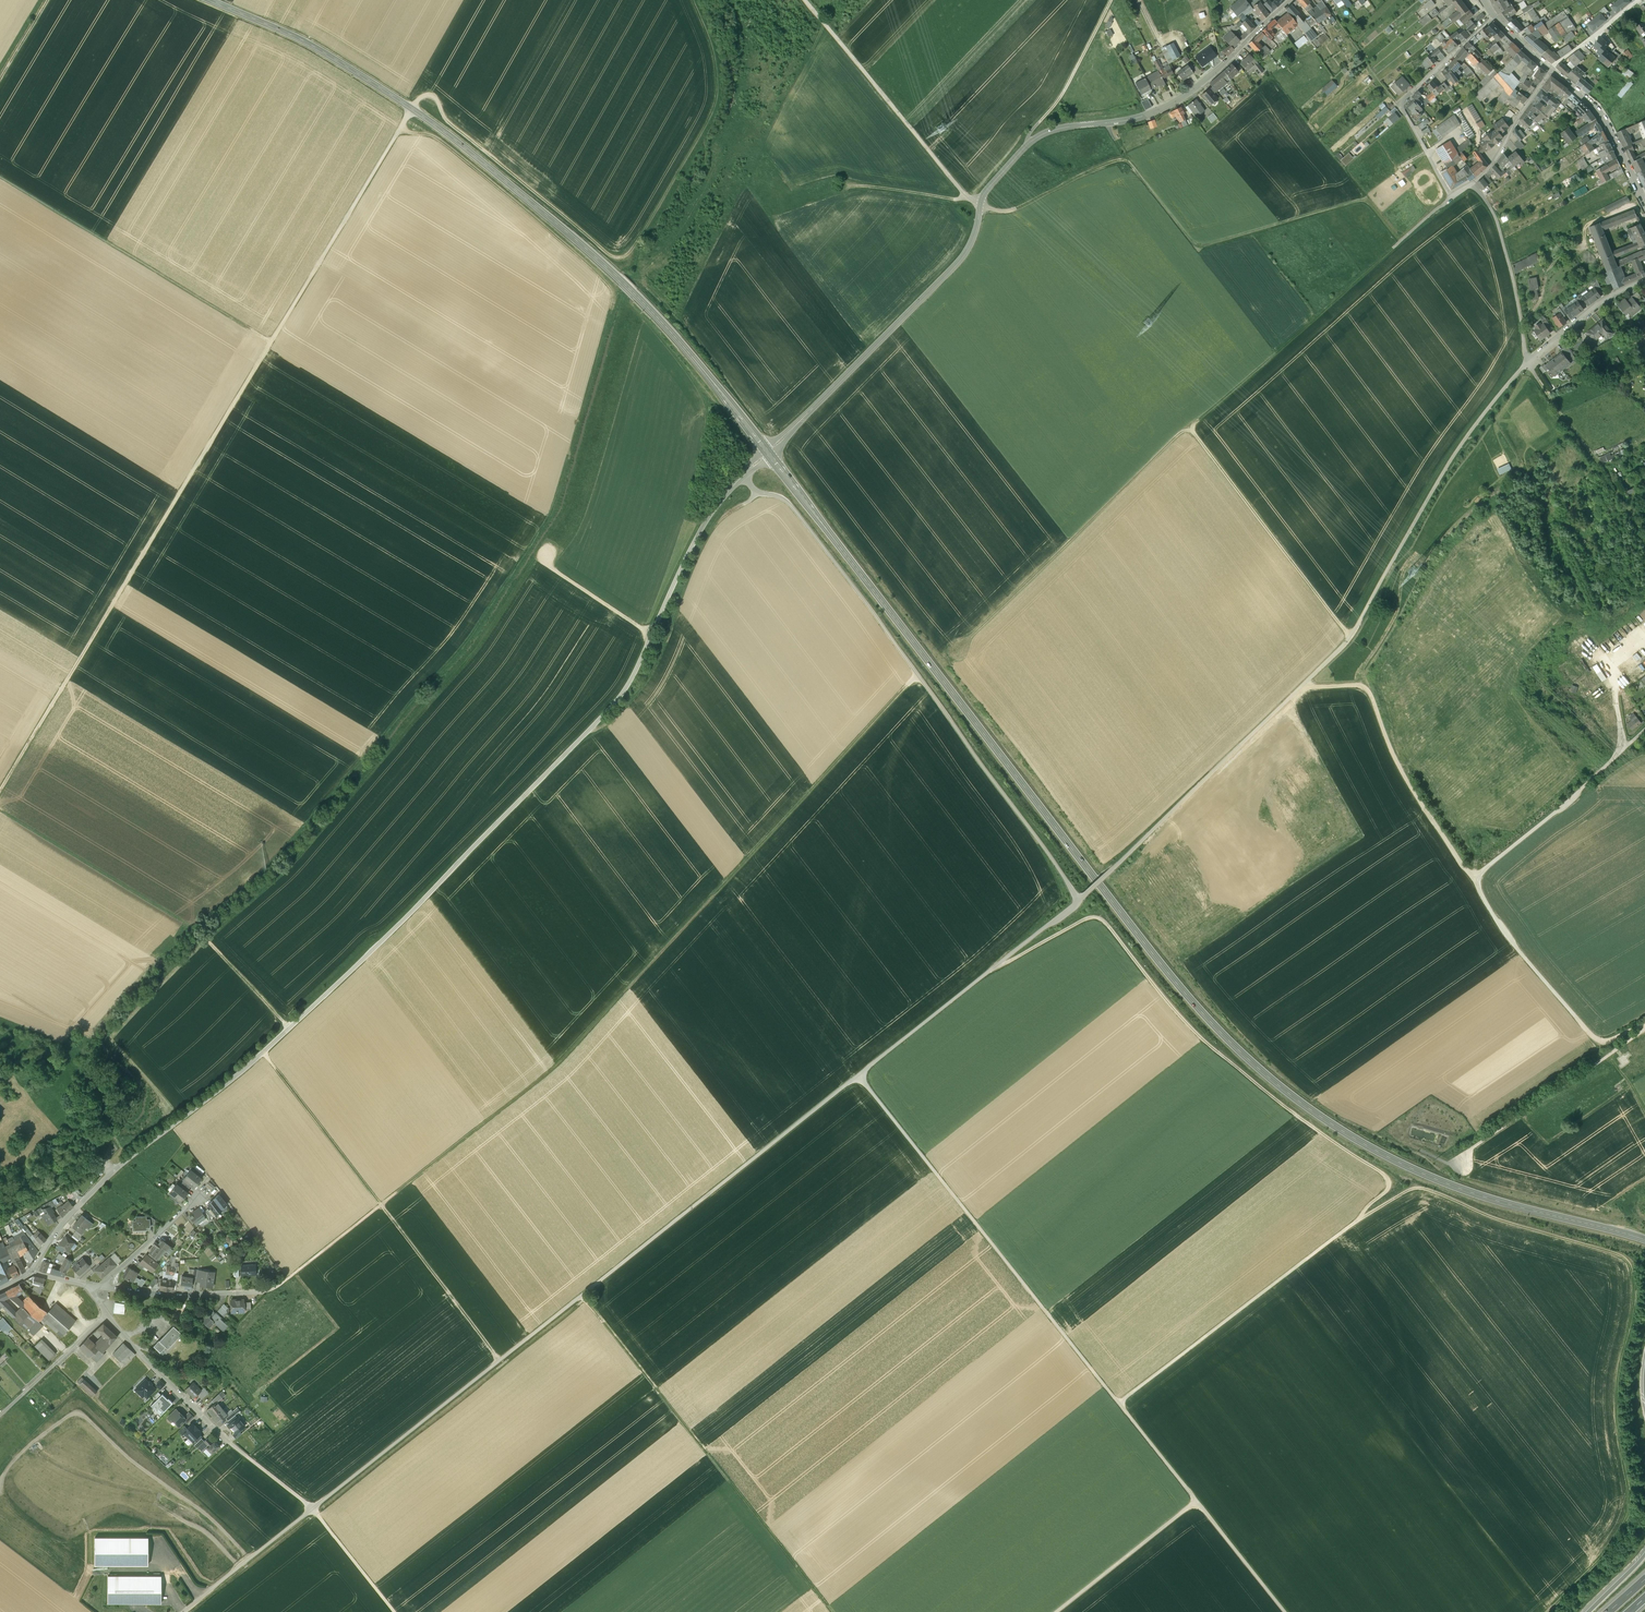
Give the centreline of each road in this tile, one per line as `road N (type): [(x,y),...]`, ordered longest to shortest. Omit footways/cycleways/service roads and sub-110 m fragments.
road 1 (track): [(1528,362),(1450,461),(1350,636),(1114,868),(313,1509)]
road 2 (secondary): [(769,454),(1168,974),(1264,1073),(1333,1125),(1430,1176),(1644,1240)]
road 3 (track): [(0,791),(420,96),(437,97),(449,121),(588,234),(626,246),(641,235)]
road 4 (unclassified): [(170,1128),(366,957),(623,693),(714,508),(769,454)]
road 5 (track): [(266,1292),(562,1061),(917,676)]
road 6 (track): [(194,928),(293,842),(487,611),(551,511),(612,308)]
road 7 (track): [(1056,1611),(1196,1500),(859,1075)]
road 8 (track): [(1120,1403),(1351,1225),(1416,1186),(1622,1253),(1636,1274)]
road 9 (track): [(1351,1225),(1389,1177),(1198,1035),(1107,912),(1001,962)]
road 10 (track): [(1080,900),(753,468)]
road 11 (track): [(1631,742),(1473,878),(1505,934),(1603,1045),(1644,1027)]
road 12 (secondary): [(583,246),(391,94),(311,44),(210,0)]
road 13 (track): [(582,1295),(834,1611)]
road 14 (track): [(264,1052),(500,1359)]
road 15 (track): [(1548,1611),(1613,1543),(1629,1514),(1618,1387),(1636,1274)]
road 16 (track): [(0,811),(198,931),(290,1027)]
road 17 (track): [(1188,426),(1451,197)]
road 18 (unclassified): [(769,454),(962,257),(988,190)]
road 19 (track): [(1400,242),(1361,201),(1196,246),(1129,162)]
road 20 (track): [(248,1560),(214,1521),(78,1413),(30,1444),(0,1484)]
road 21 (track): [(961,647),(1188,426)]
road 22 (track): [(0,177),(271,341)]
road 23 (track): [(401,128),(438,137),(577,252),(608,280),(612,308)]
road 24 (secondary): [(583,246),(656,315),(769,454)]
road 25 (track): [(1350,636),(1188,426)]
road 26 (track): [(692,0),(714,60),(716,99),(641,235)]
road 27 (track): [(967,201),(805,0)]
road 28 (residential): [(1494,18),(1593,107),(1644,203)]
road 29 (track): [(1446,1164),(1644,1029)]
road 30 (track): [(1473,878),(1418,799),(1365,687)]
road 31 (residential): [(233,1444),(116,1327),(93,1286)]
road 32 (residential): [(1291,0),(1203,83),(1122,121)]
road 33 (residential): [(33,1272),(104,1179),(170,1128)]
road 34 (track): [(313,1509),(183,1611)]
road 35 (track): [(1031,143),(1111,0)]
road 36 (residential): [(108,1287),(181,1296),(266,1292)]
road 37 (unclassified): [(1122,121),(1041,135),(988,190)]
road 38 (track): [(0,1414),(107,1314)]
road 39 (residential): [(1644,278),(1528,362)]
road 40 (track): [(1286,1611),(1196,1500)]
road 41 (residential): [(108,1287),(199,1189)]
road 42 (track): [(0,1219),(91,1168),(105,1162),(114,1170)]
road 43 (track): [(313,1509),(395,1611)]
road 44 (track): [(1129,162),(1106,165),(1009,211)]
road 45 (residential): [(1494,18),(1399,104)]
road 46 (track): [(967,201),(842,193)]

